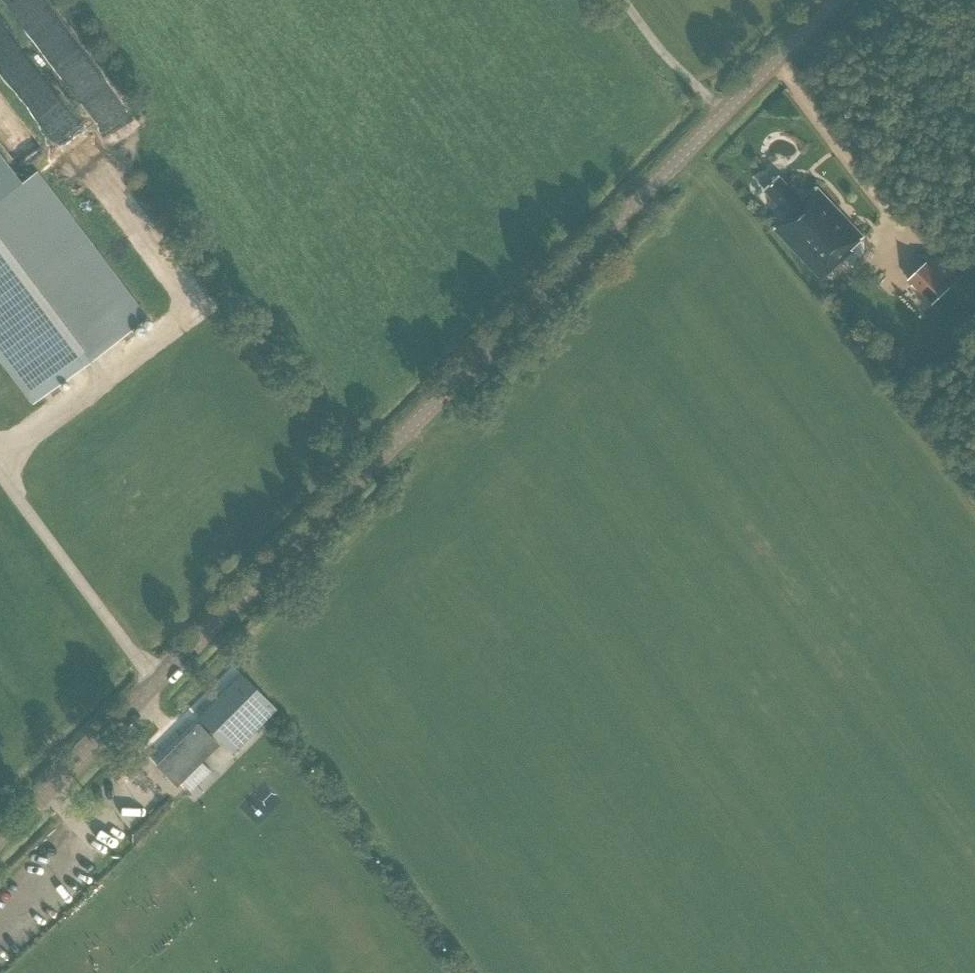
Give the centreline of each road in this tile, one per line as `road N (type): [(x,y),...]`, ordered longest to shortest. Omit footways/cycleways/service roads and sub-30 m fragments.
road 1 (tertiary): [(0,836),(839,0)]
road 2 (track): [(159,683),(0,475)]

